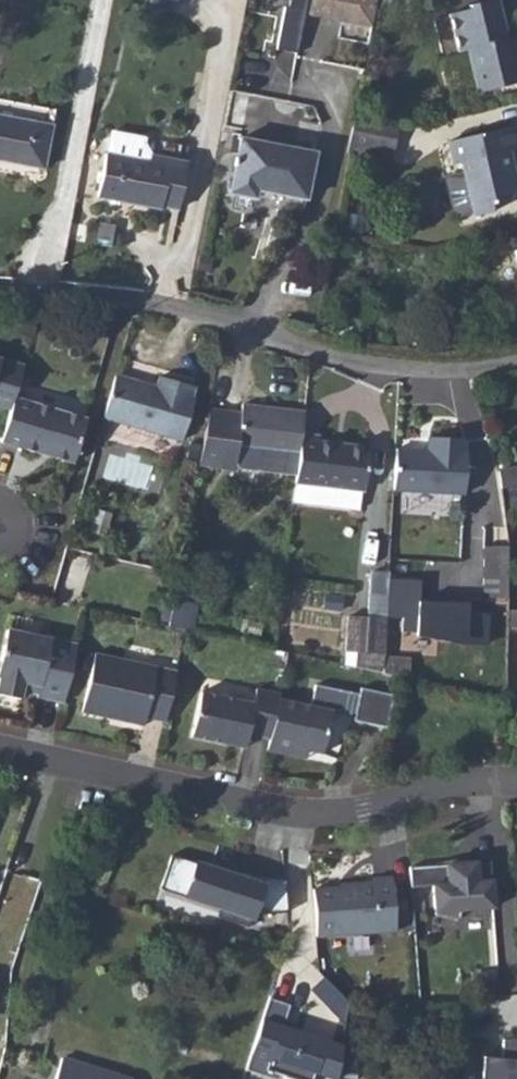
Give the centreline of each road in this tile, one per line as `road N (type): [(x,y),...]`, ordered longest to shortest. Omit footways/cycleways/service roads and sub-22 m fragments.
road 1 (residential): [(516,781),(466,781),(365,812),(294,813),(0,746)]
road 2 (residential): [(516,362),(431,370),(350,361),(190,311),(68,290),(0,288)]

